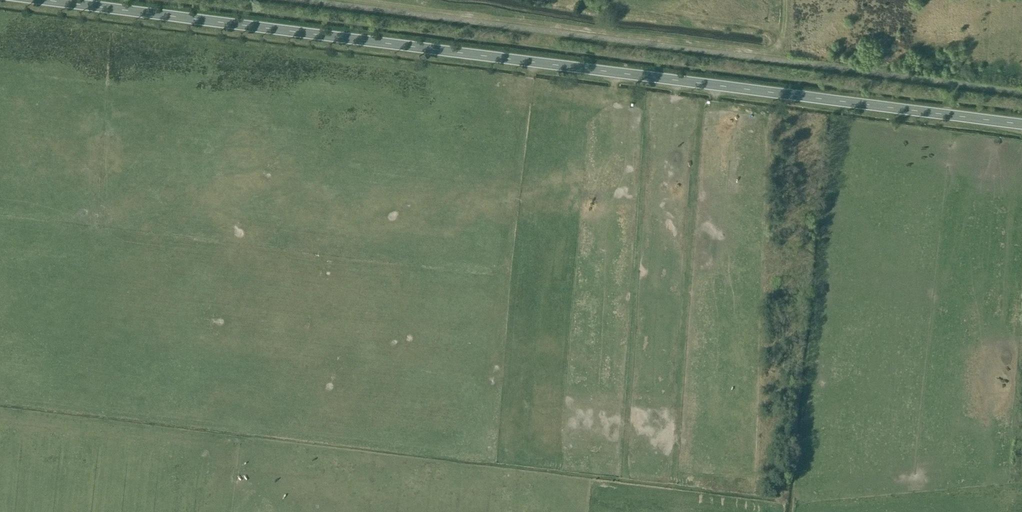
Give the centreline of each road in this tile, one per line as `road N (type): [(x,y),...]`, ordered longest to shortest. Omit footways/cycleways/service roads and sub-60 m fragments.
road 1 (secondary): [(1021,129),(22,0)]

